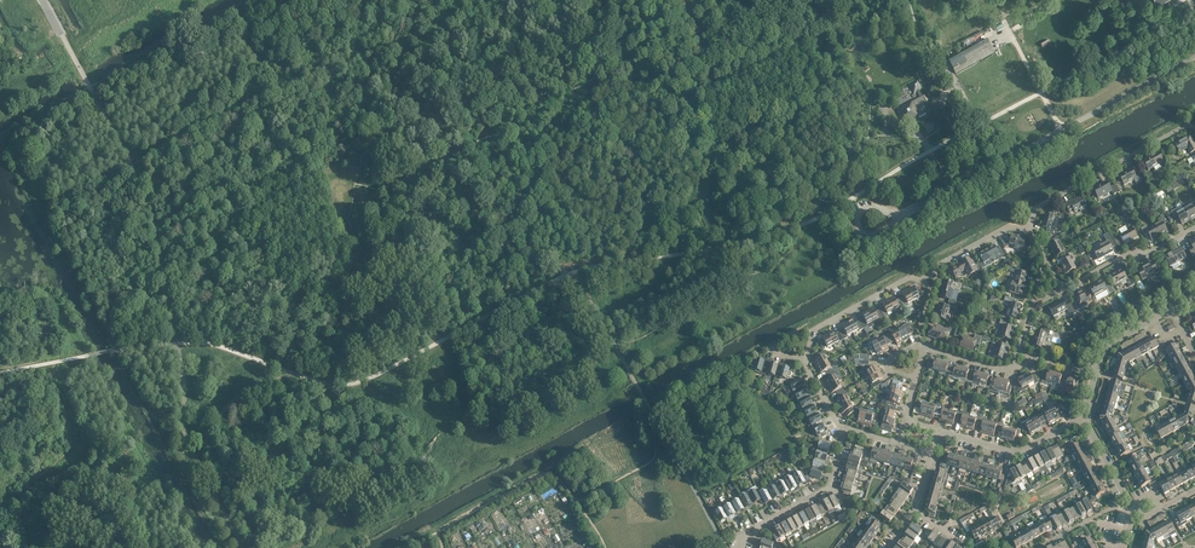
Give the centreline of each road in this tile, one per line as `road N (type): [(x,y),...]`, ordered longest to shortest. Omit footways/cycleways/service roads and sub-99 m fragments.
road 1 (residential): [(1031,232),(1032,216),(1194,130)]
road 2 (unclassified): [(1061,130),(904,217)]
road 3 (residential): [(731,547),(827,490),(843,429)]
road 4 (residential): [(805,362),(813,331),(910,277),(933,286)]
road 5 (residential): [(938,431),(1020,452),(1084,417)]
road 6 (unclassified): [(1194,60),(1061,130)]
road 7 (residential): [(1059,293),(1194,230)]

